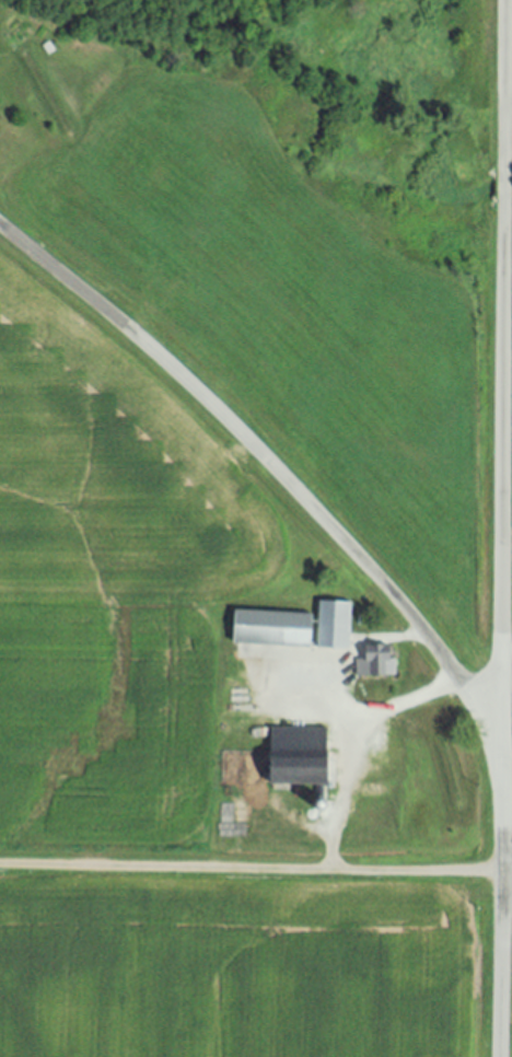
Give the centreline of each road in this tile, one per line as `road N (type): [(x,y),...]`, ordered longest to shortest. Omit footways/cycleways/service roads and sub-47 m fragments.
road 1 (residential): [(502,1056),(505,0)]
road 2 (residential): [(499,735),(412,617),(170,362),(0,223)]
road 3 (residential): [(511,874),(0,865)]

